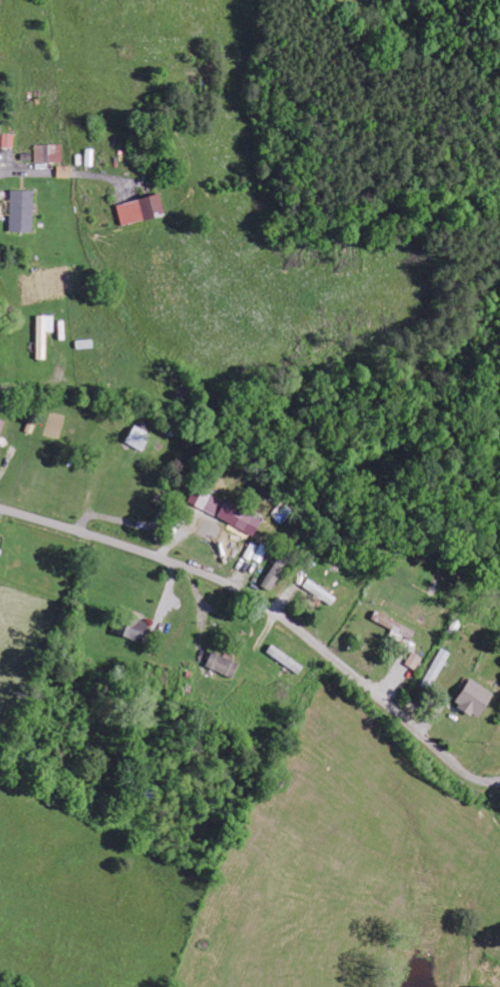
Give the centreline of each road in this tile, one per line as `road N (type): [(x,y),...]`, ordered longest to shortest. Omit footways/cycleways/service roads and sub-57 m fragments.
road 1 (residential): [(499,782),(454,764),(319,647),(229,584),(0,508)]

